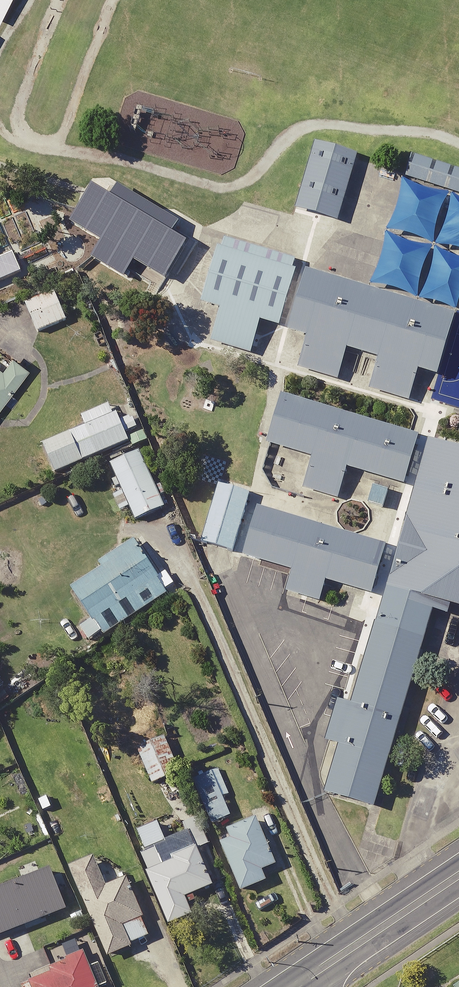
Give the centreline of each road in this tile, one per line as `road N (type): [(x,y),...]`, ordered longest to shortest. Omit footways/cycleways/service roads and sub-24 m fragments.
road 1 (tertiary): [(458,876),(293,986)]

